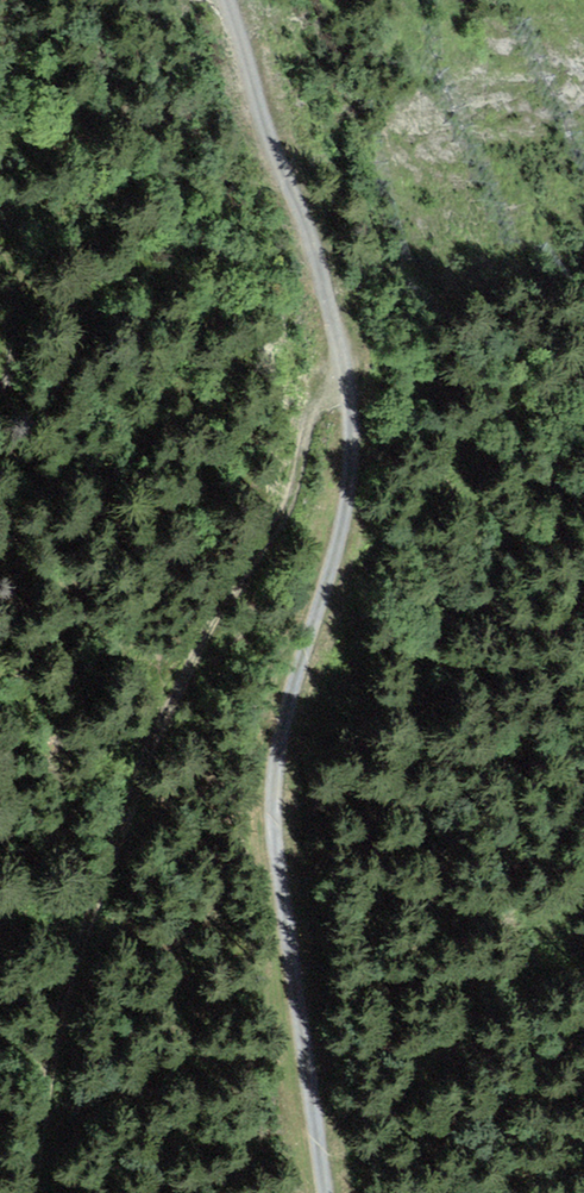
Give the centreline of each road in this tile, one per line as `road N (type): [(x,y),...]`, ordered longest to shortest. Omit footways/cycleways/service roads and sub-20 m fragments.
road 1 (track): [(235,0),(272,118),(333,259),(365,422),(352,536),(294,696),(275,802),(328,1192)]
road 2 (track): [(36,1192),(55,1055),(135,806),(186,676),(305,457),(332,362),(351,348)]

